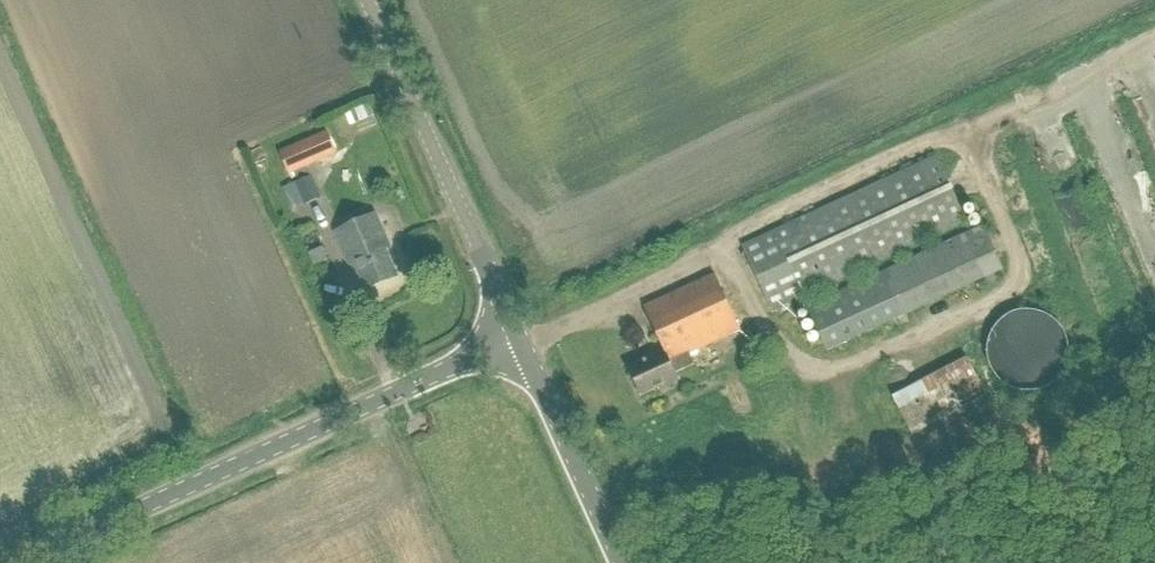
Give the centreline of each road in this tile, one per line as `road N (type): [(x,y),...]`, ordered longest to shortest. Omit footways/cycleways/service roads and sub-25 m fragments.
road 1 (tertiary): [(21,562),(520,337)]
road 2 (tertiary): [(520,337),(368,0)]
road 3 (tertiary): [(620,562),(520,337)]

